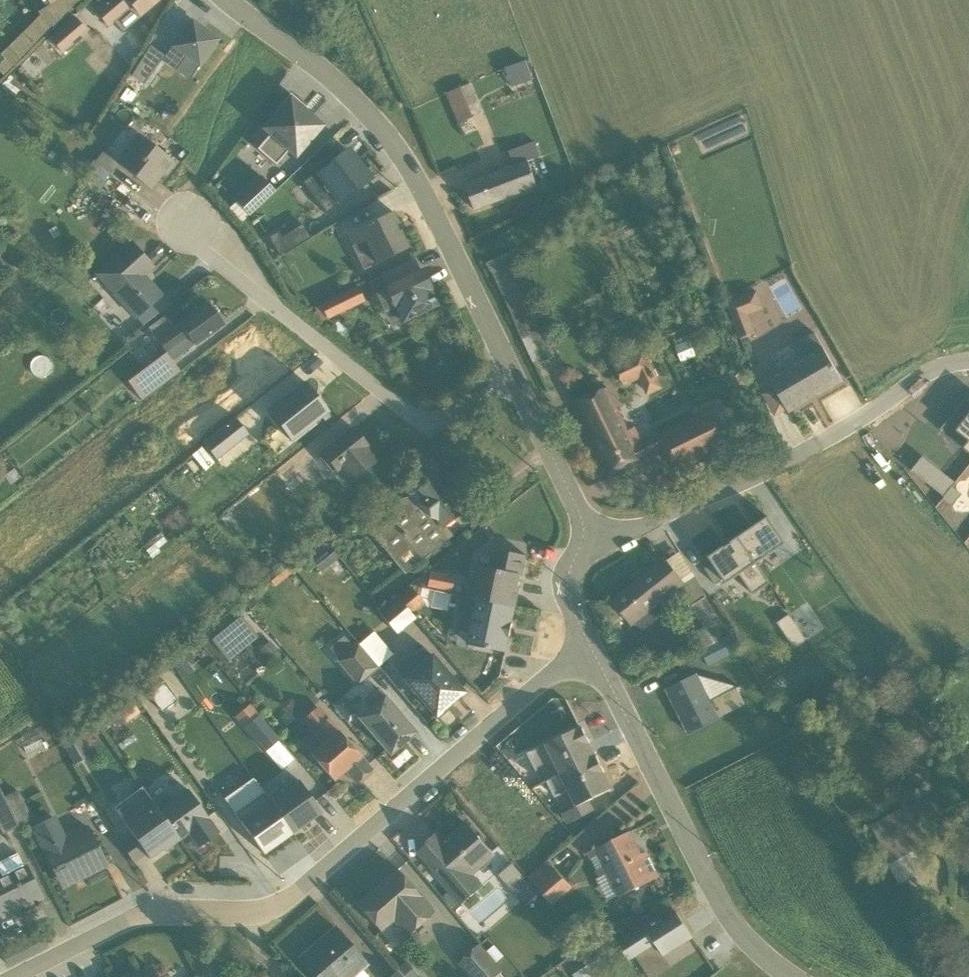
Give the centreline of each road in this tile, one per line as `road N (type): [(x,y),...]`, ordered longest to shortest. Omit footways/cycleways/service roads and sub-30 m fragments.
road 1 (residential): [(588,656),(545,678),(266,910),(130,919),(15,976)]
road 2 (residential): [(222,0),(364,111),(408,167),(511,370)]
road 3 (residential): [(588,537),(625,532),(706,499),(785,462),(920,376),(968,362)]
road 4 (residential): [(188,223),(271,305),(432,427),(511,370)]
road 5 (residential): [(588,656),(739,933),(791,976)]
road 6 (residential): [(511,370),(588,537)]
road 7 (residential): [(588,537),(567,577),(569,607),(588,656)]

